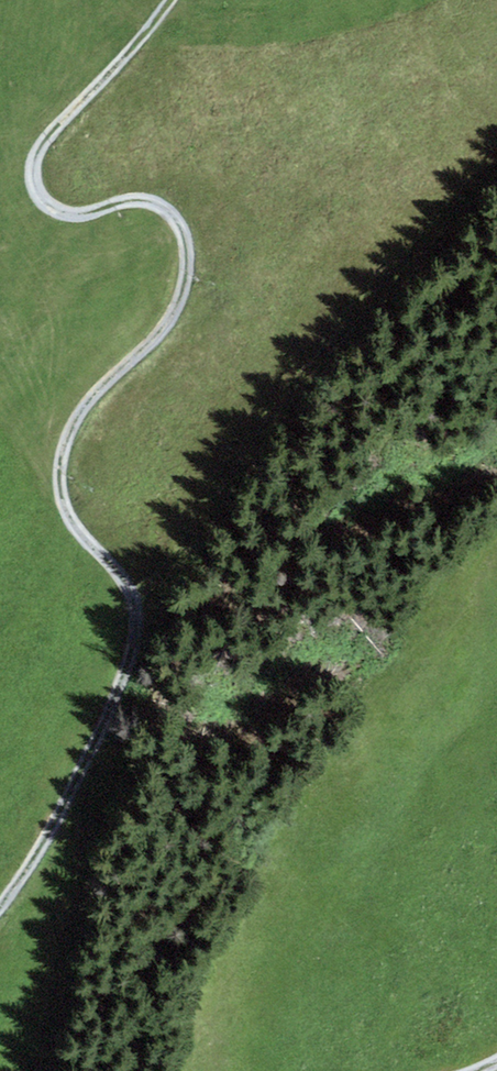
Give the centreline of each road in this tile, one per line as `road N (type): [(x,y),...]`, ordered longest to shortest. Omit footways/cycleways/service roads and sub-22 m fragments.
road 1 (track): [(0,900),(54,828),(124,678),(137,623),(131,594),(72,518),(59,475),(78,424),(183,298),(186,239),(156,203),(71,216),(37,184),(51,138),(137,57),(178,0)]
road 2 (track): [(137,623),(187,543),(496,171)]

